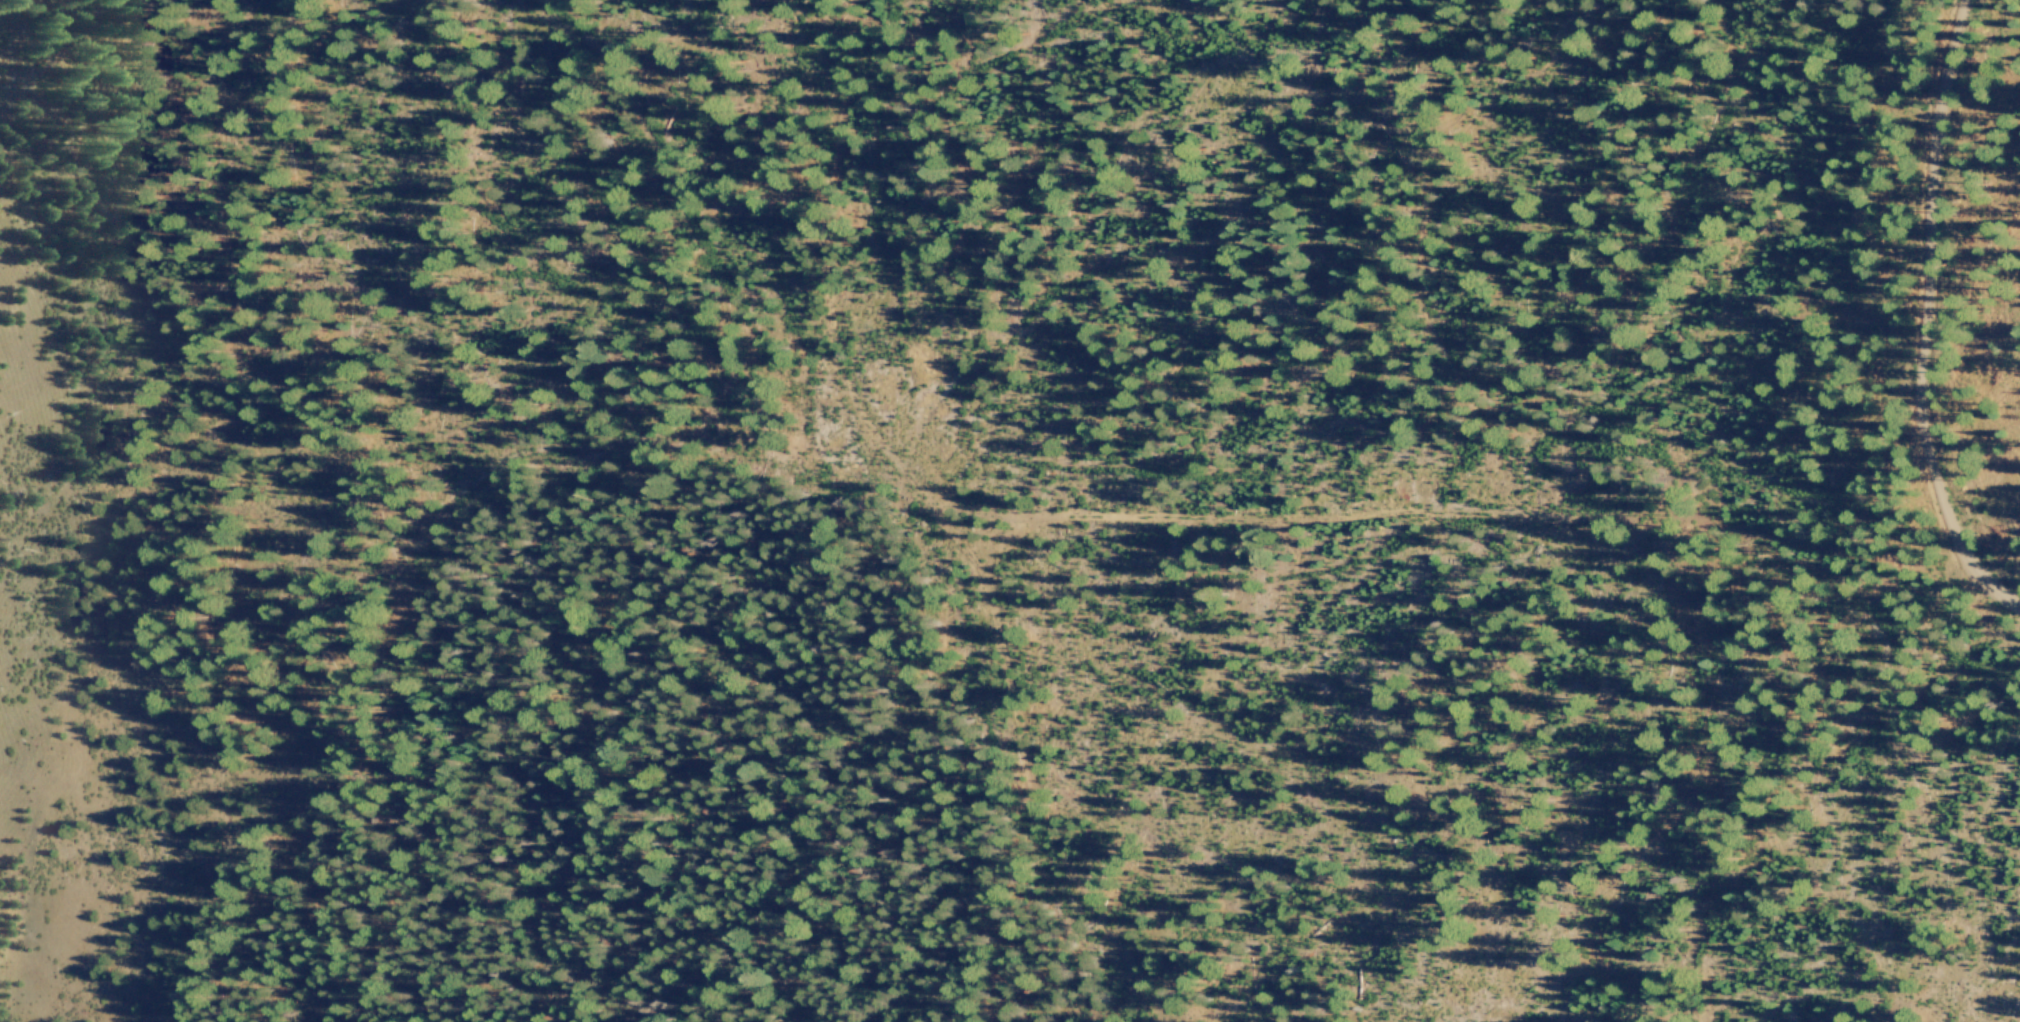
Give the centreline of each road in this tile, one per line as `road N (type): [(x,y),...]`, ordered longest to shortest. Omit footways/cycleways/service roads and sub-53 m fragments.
road 1 (track): [(2019,592),(1964,540),(1924,388),(1969,0)]

